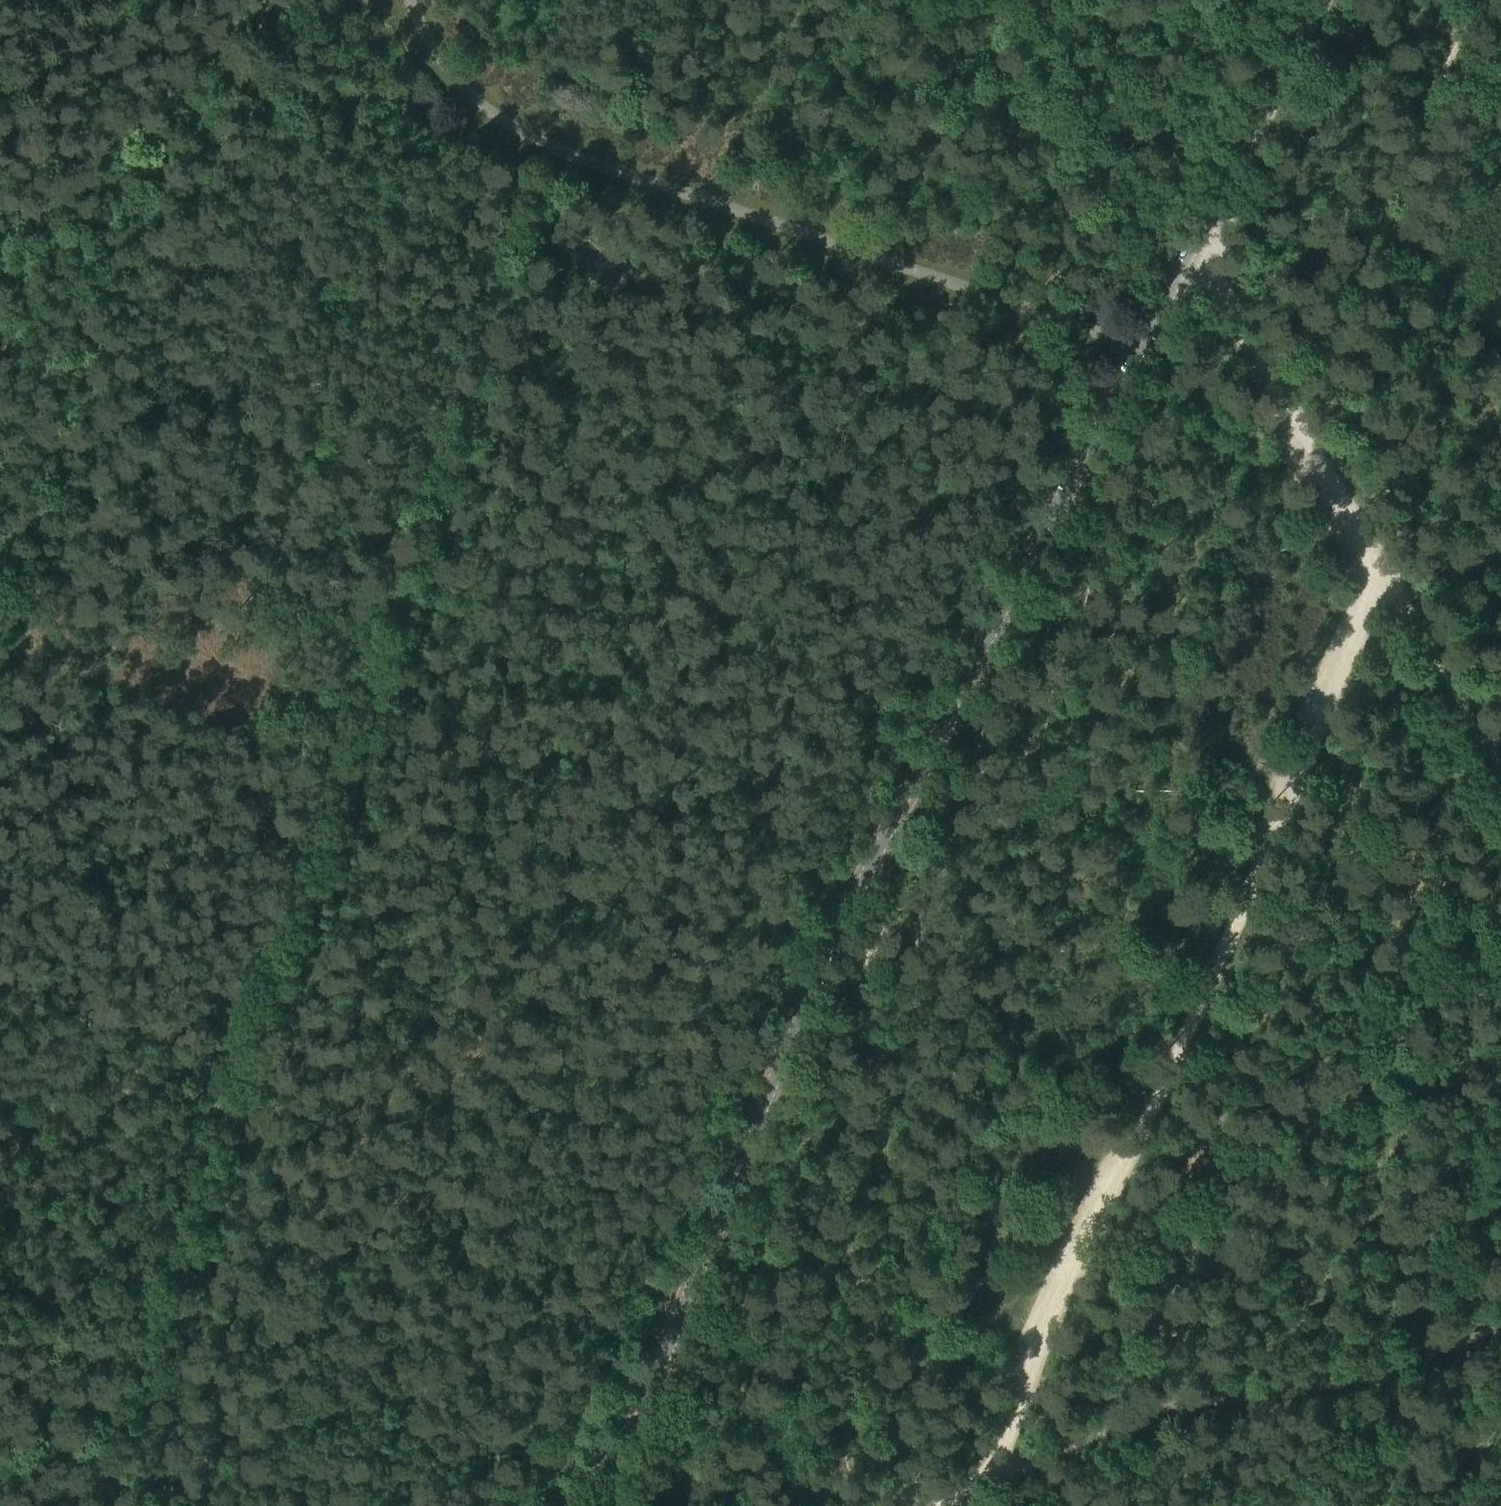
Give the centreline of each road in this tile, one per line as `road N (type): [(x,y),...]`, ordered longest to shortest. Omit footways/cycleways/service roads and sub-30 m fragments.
road 1 (tertiary): [(605,1505),(832,947),(1321,0)]
road 2 (track): [(263,0),(188,100),(159,178),(112,196),(90,220),(0,668)]
road 3 (track): [(330,1505),(401,1272),(627,1145),(736,1099),(763,1108)]
road 4 (track): [(993,1469),(1161,1403),(1299,1390),(1458,1347),(1500,1323)]
road 5 (track): [(1467,0),(1449,28),(1383,203),(1276,374)]
road 6 (track): [(1500,769),(1383,568)]

